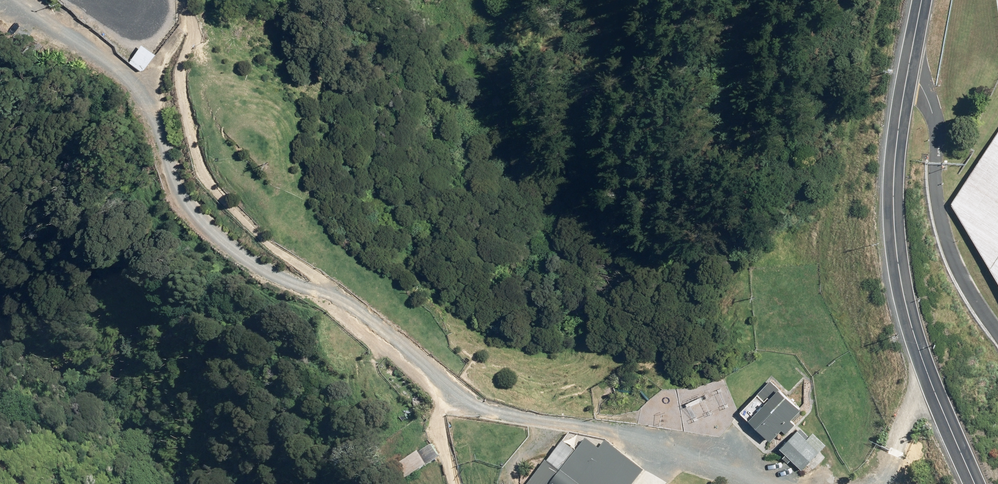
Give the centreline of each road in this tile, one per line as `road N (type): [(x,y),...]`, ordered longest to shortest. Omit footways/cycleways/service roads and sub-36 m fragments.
road 1 (unclassified): [(786,483),(634,432),(480,404),(337,292),(265,264),(204,221),(171,167),(153,98),(32,0)]
road 2 (unclassified): [(932,387),(907,311),(894,213),(896,147),(923,0)]

